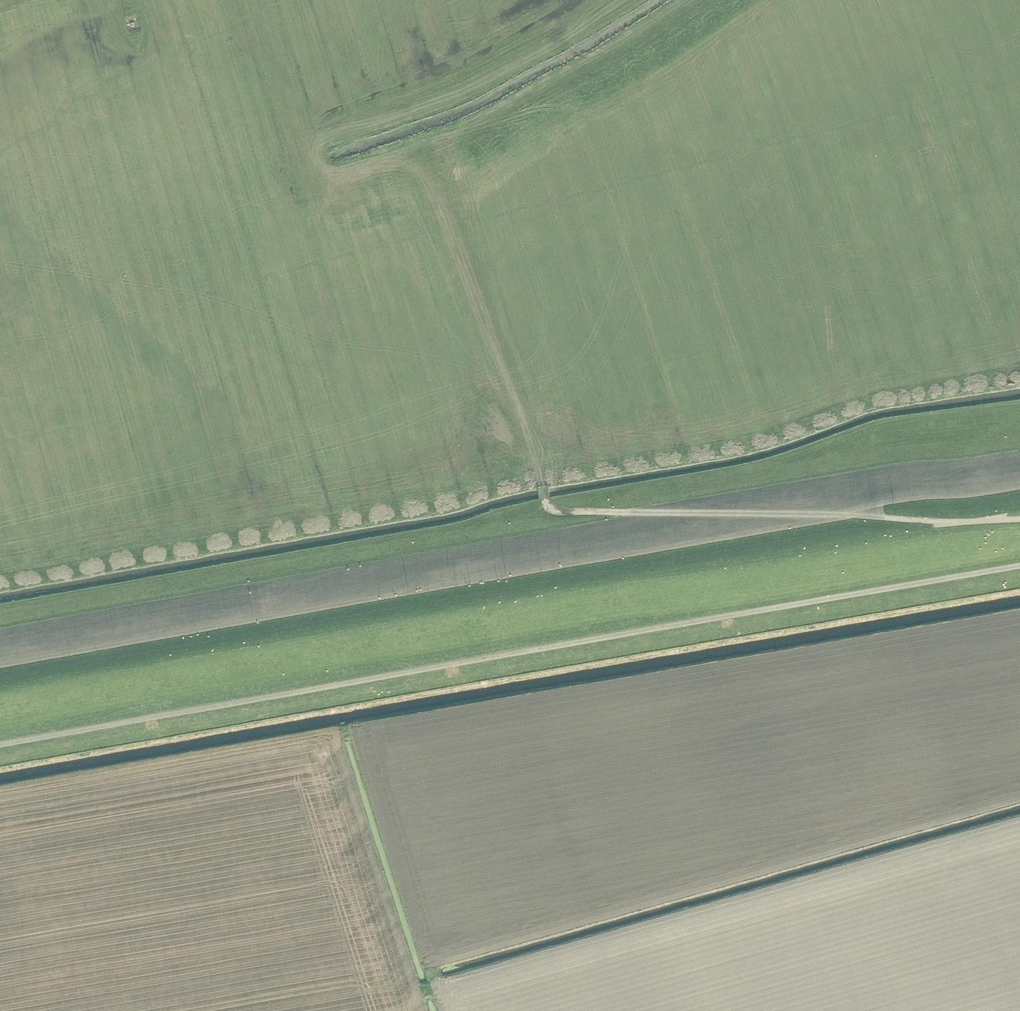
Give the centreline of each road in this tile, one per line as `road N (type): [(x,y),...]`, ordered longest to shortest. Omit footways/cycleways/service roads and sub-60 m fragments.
road 1 (unclassified): [(0,744),(1019,565)]

